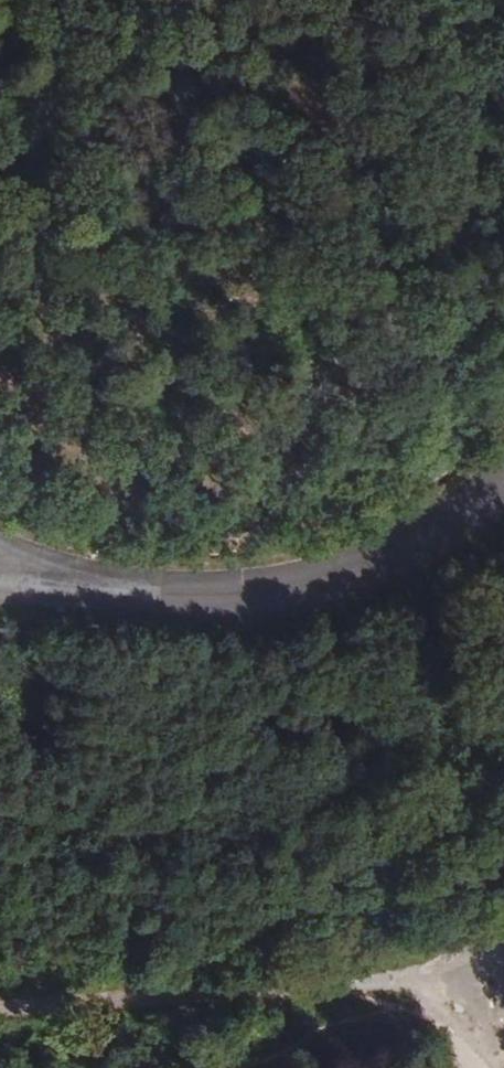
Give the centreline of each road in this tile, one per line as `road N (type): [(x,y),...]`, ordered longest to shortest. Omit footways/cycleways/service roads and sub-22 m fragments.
road 1 (track): [(456,962),(287,990),(0,1003)]

